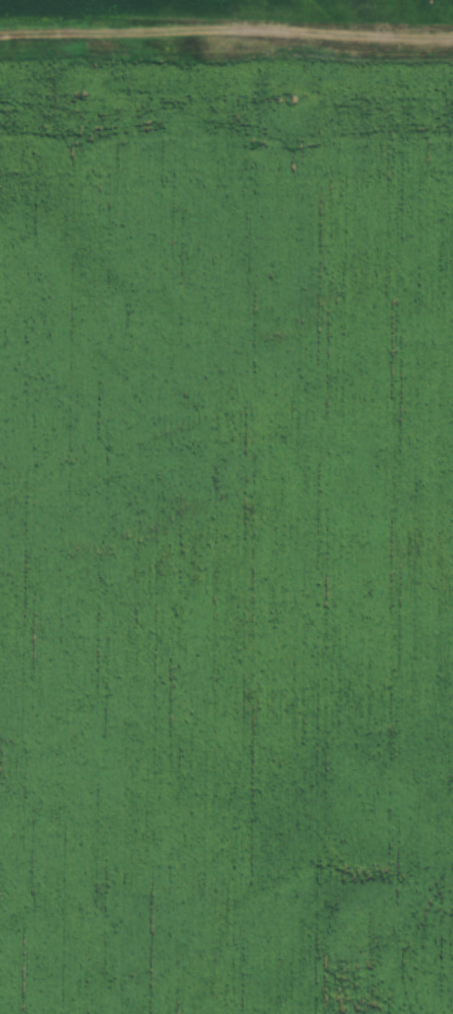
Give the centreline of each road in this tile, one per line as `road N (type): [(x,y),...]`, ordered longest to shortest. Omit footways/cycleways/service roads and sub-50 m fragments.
road 1 (track): [(452,45),(363,49),(234,27),(0,36)]

